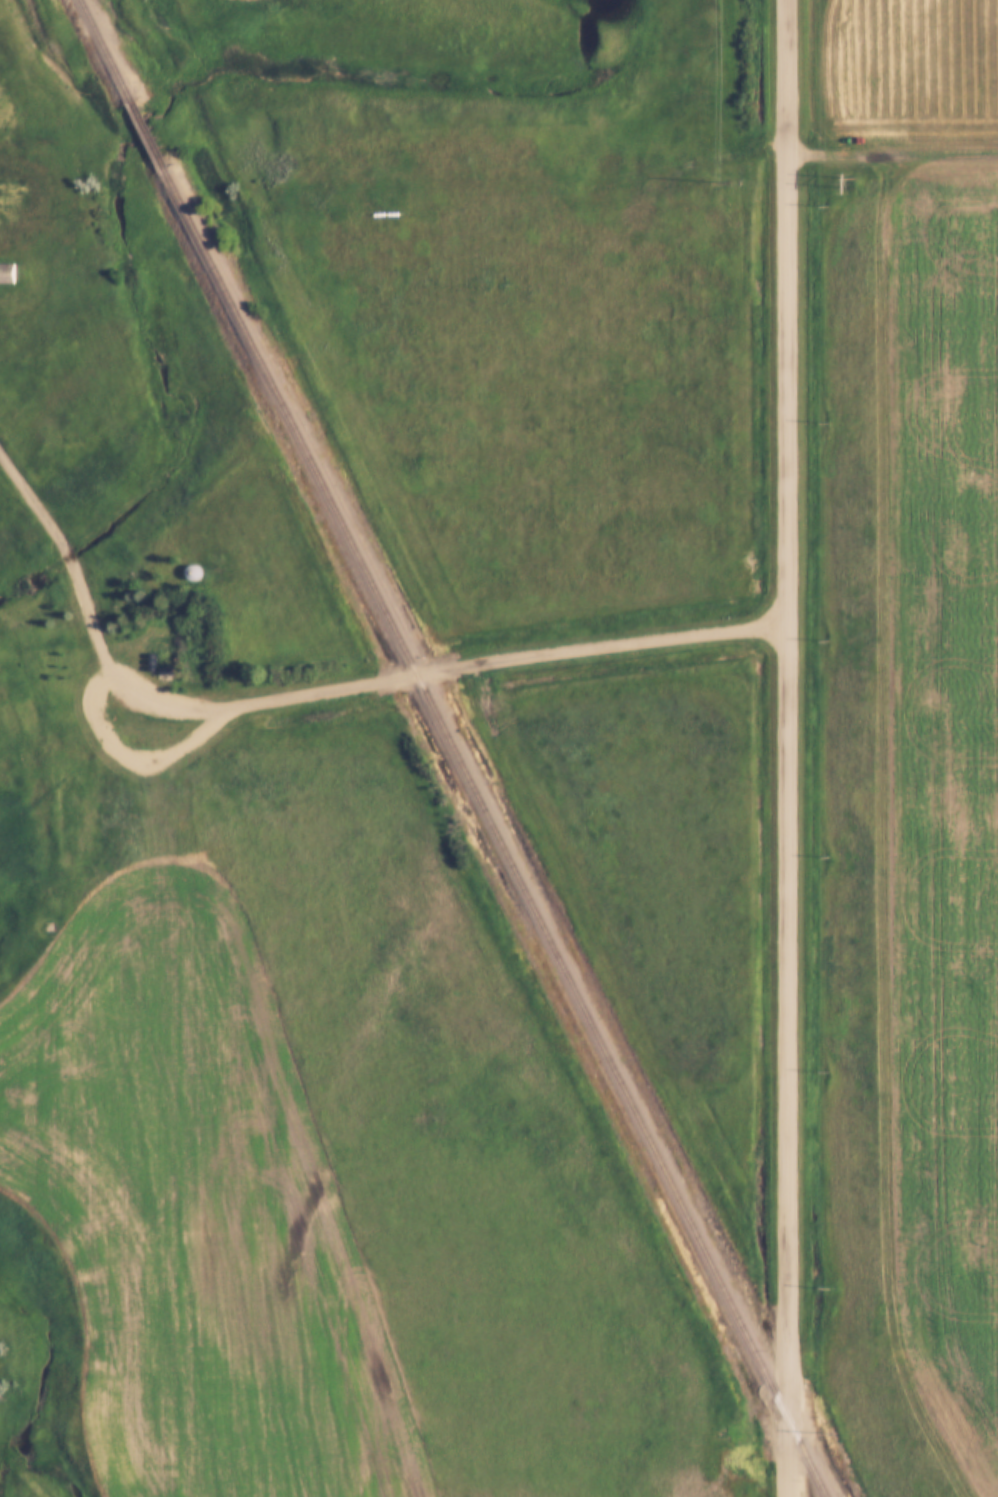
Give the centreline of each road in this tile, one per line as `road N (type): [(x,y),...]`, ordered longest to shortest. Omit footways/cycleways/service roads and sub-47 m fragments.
road 1 (residential): [(788,1496),(788,0)]
road 2 (track): [(104,653),(63,539),(0,446)]
road 3 (track): [(997,149),(789,150)]

